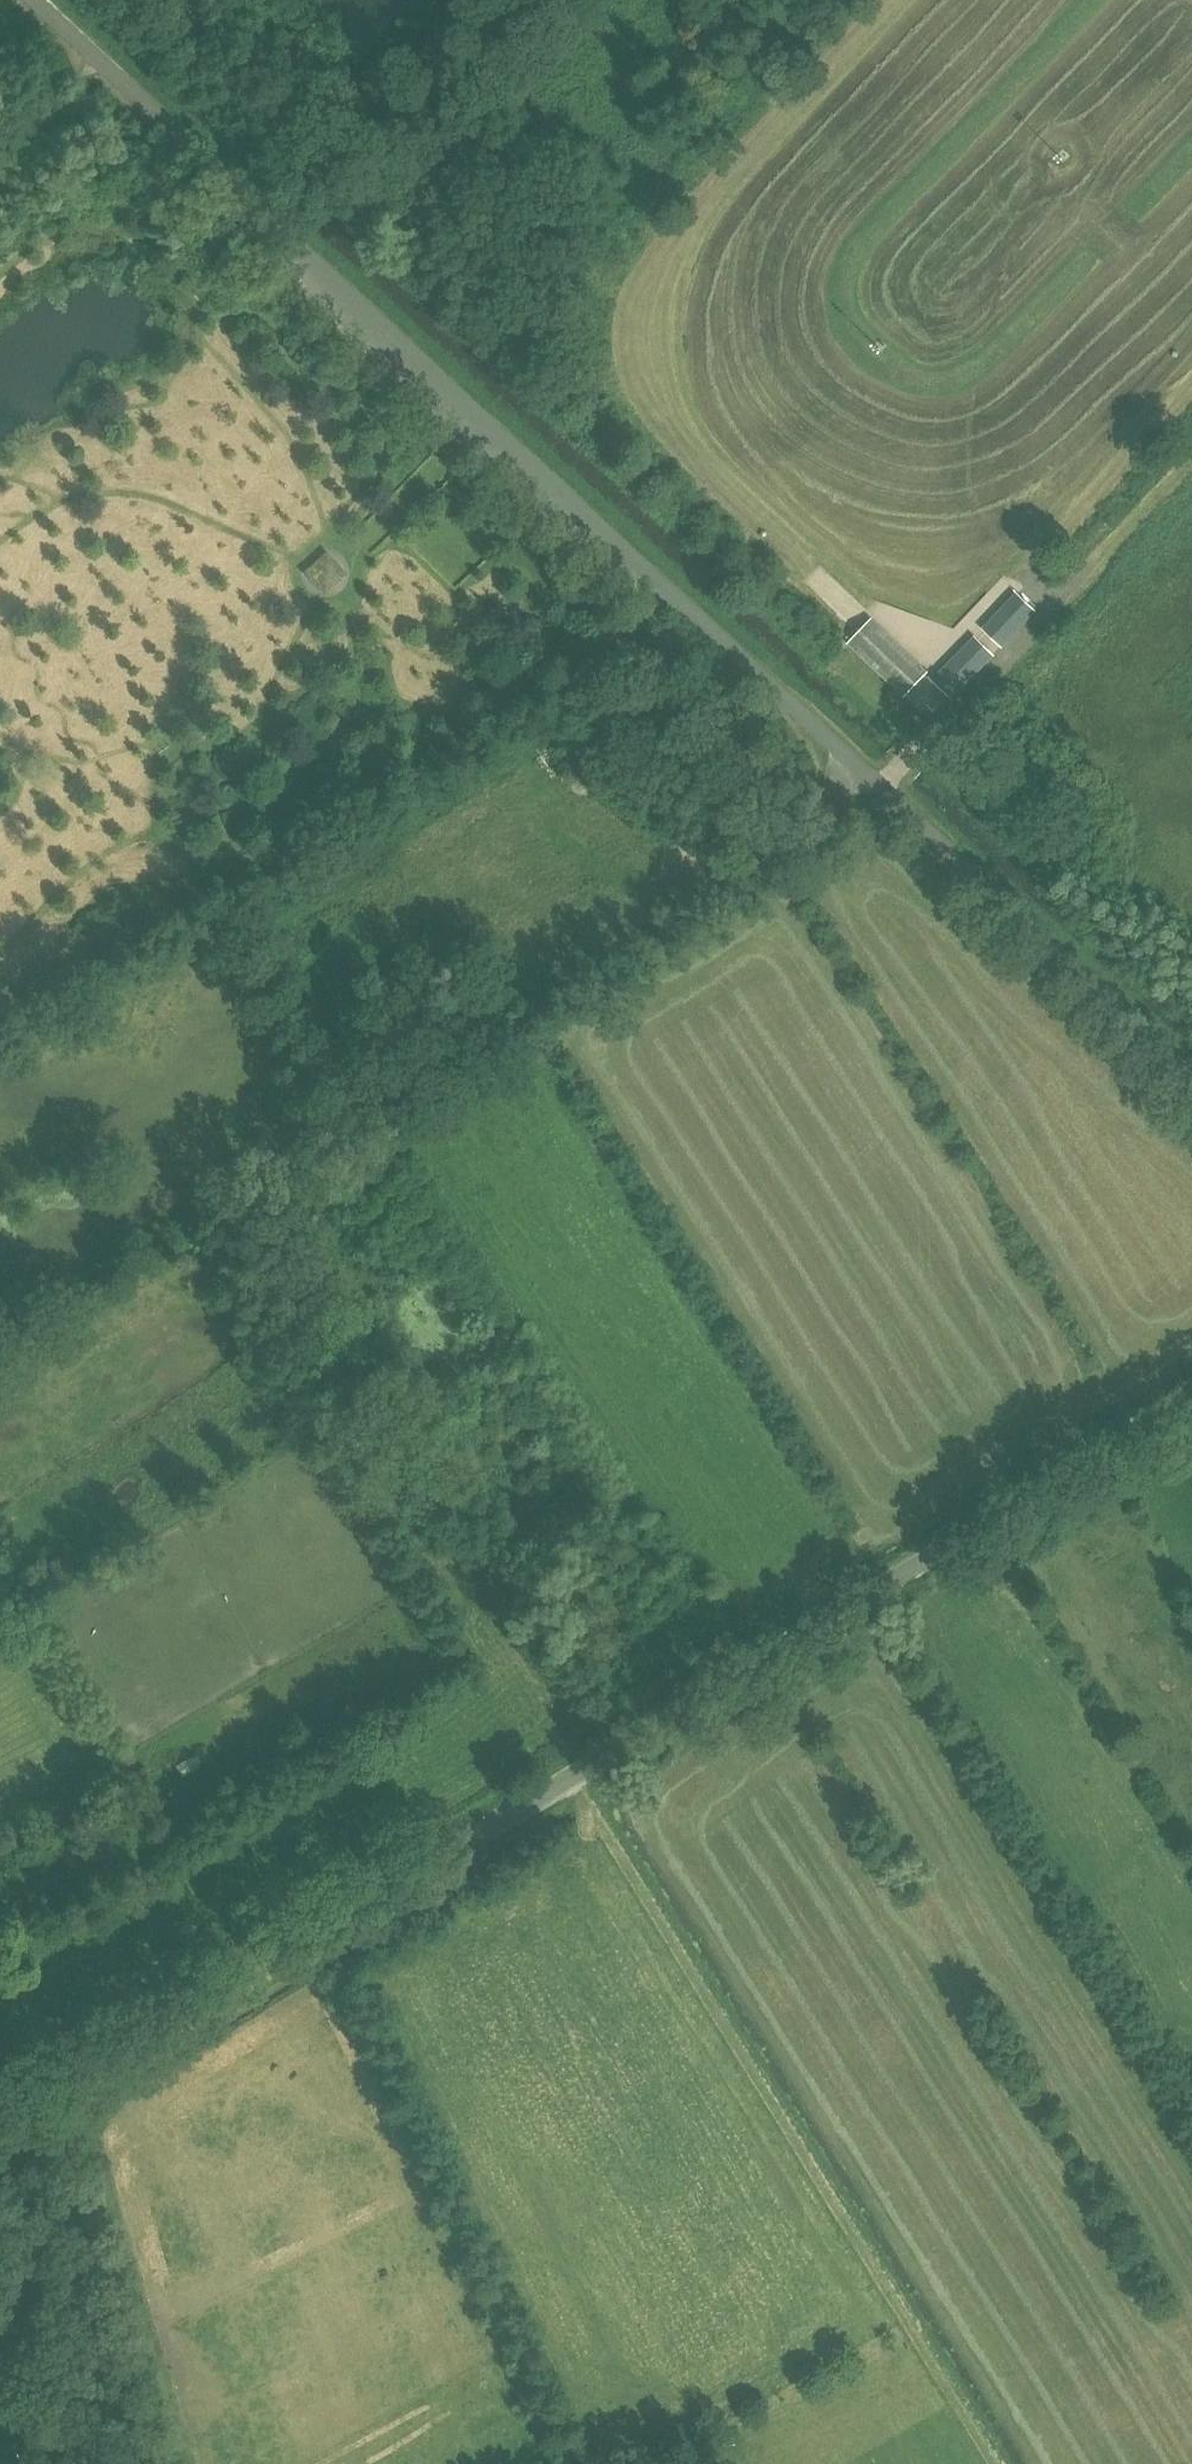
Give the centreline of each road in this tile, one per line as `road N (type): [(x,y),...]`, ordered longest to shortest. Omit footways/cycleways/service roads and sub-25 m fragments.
road 1 (unclassified): [(1191,1080),(42,0)]
road 2 (unclassified): [(0,2132),(1191,1399)]

